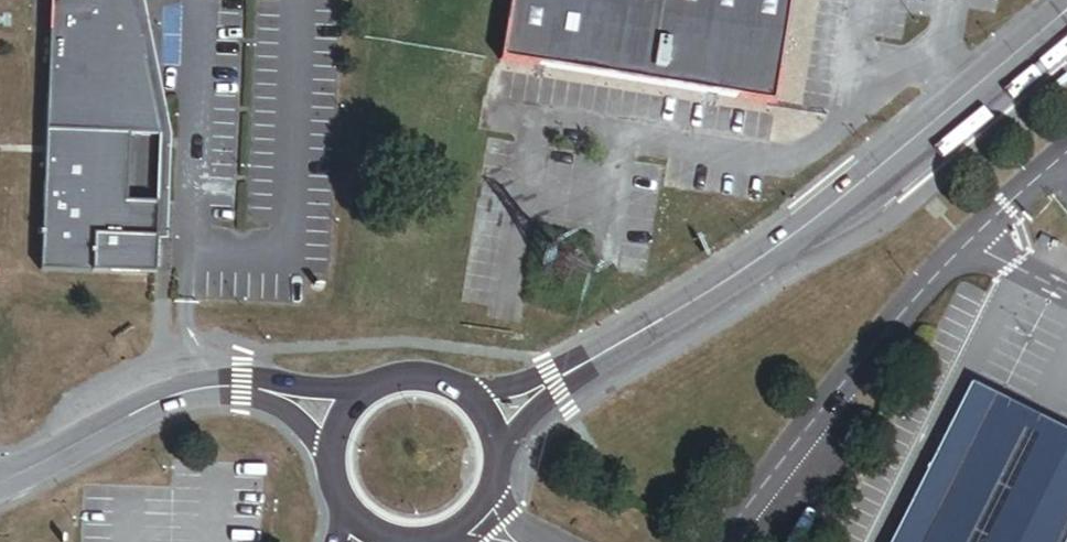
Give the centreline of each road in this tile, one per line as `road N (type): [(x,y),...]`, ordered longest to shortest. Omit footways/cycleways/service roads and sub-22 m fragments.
road 1 (unclassified): [(1066,14),(976,96),(767,256),(538,392)]
road 2 (unclassified): [(0,491),(175,399),(238,387),(293,399)]

